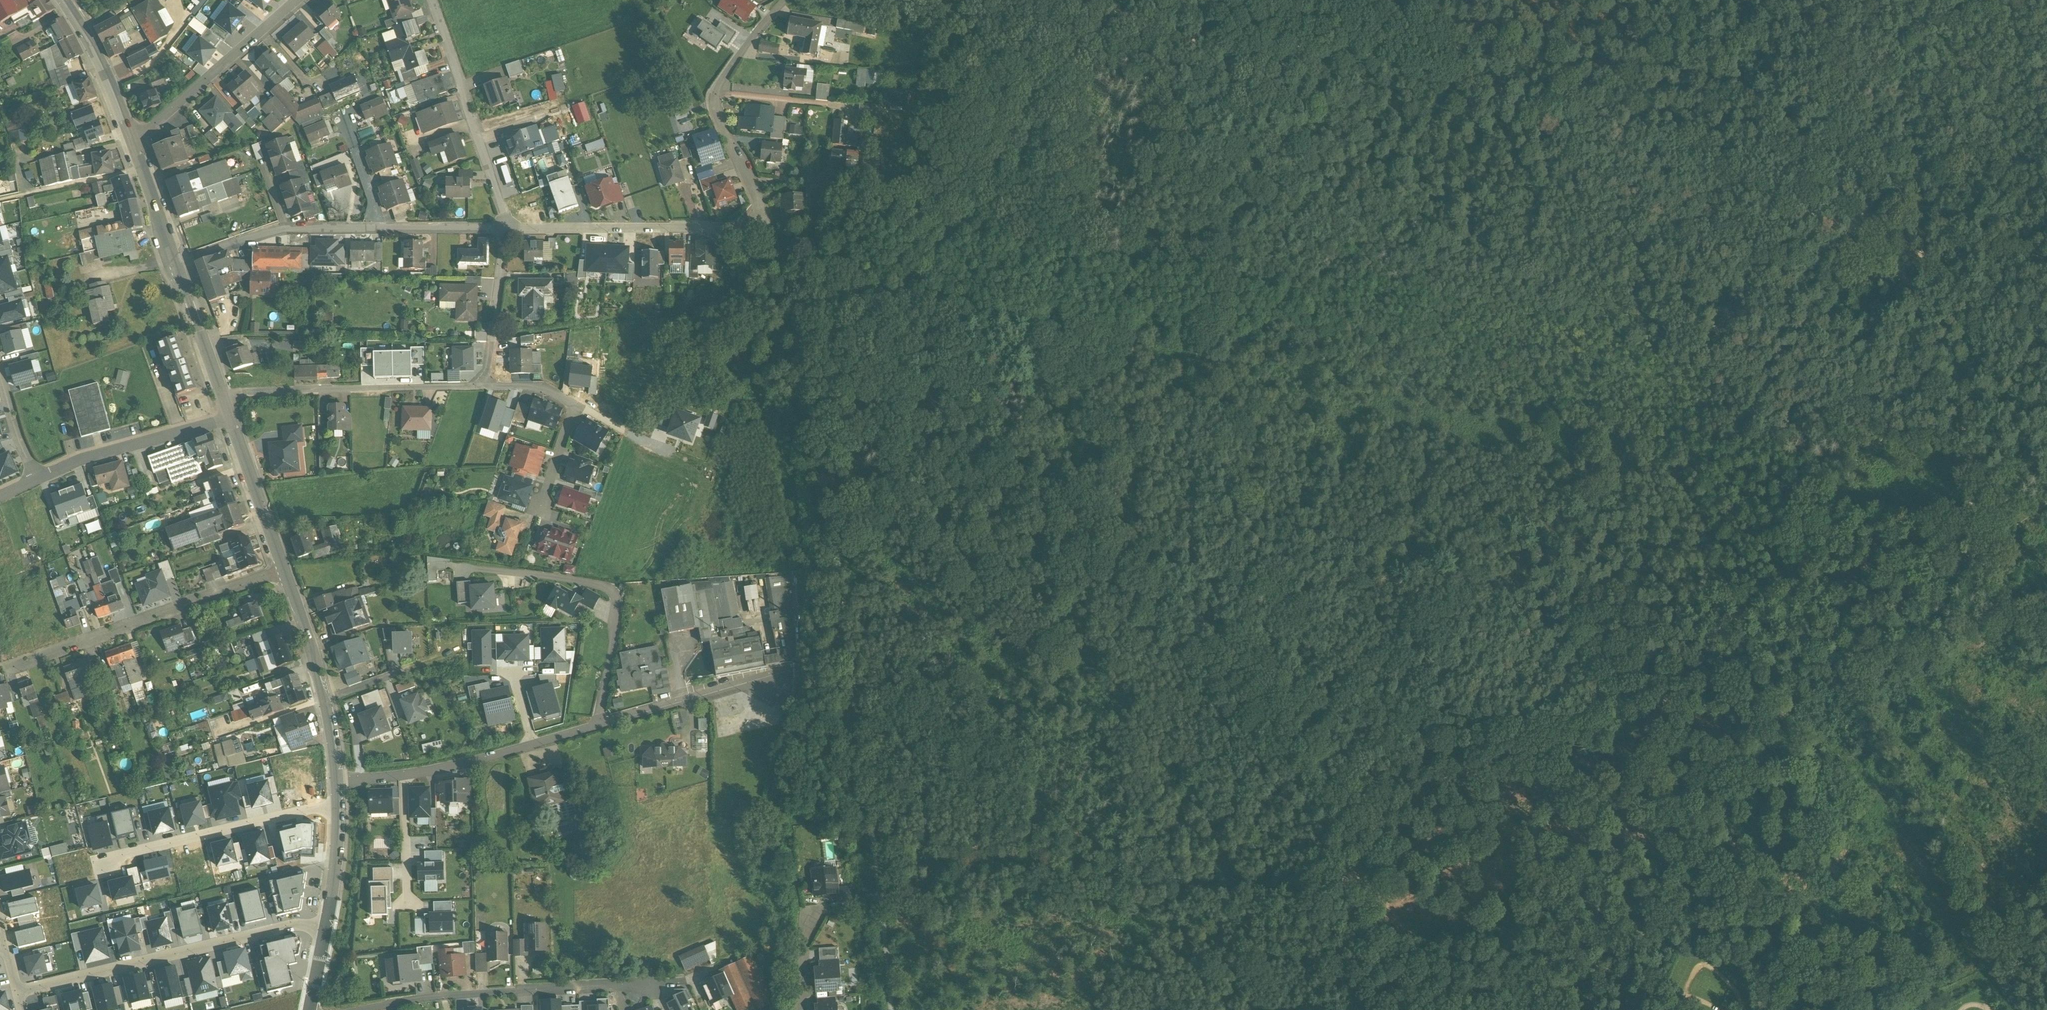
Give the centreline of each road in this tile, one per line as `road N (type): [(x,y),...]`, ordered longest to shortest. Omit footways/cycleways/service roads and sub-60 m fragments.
road 1 (track): [(1830,218),(1565,132),(1471,79),(1327,47),(1168,35),(1087,0)]
road 2 (residential): [(505,227),(733,230),(762,215),(717,95),(787,0)]
road 3 (track): [(1830,218),(1883,256),(1938,320),(1970,472),(1967,520)]
road 4 (track): [(833,529),(876,860)]
road 5 (track): [(762,215),(783,251),(798,316),(833,529)]
road 6 (residential): [(18,991),(327,925)]
road 7 (residential): [(373,1009),(680,981)]
road 8 (residential): [(601,723),(618,588),(452,566)]
road 9 (residential): [(286,570),(9,673)]
road 10 (track): [(1967,520),(1910,604),(1776,717)]
road 11 (residential): [(337,783),(497,756),(601,723)]
road 12 (track): [(1434,1009),(1637,835)]
road 13 (residential): [(486,387),(223,395)]
road 14 (residential): [(337,806),(101,860)]
road 15 (residential): [(432,0),(505,227)]
road 16 (tertiary): [(337,783),(327,701),(286,570)]
road 17 (residential): [(296,0),(134,142)]
road 18 (residential): [(230,416),(39,480)]
road 19 (residential): [(601,723),(794,675)]
road 20 (track): [(1637,835),(1776,717)]
road 21 (tertiary): [(286,570),(230,416)]
road 22 (residential): [(505,227),(486,387)]
road 23 (tertiary): [(134,142),(92,45),(62,0)]
road 24 (track): [(876,860),(890,1009)]
road 25 (tertiary): [(223,395),(180,261)]
road 26 (tertiary): [(180,261),(134,142)]
road 27 (residential): [(380,227),(505,227)]

